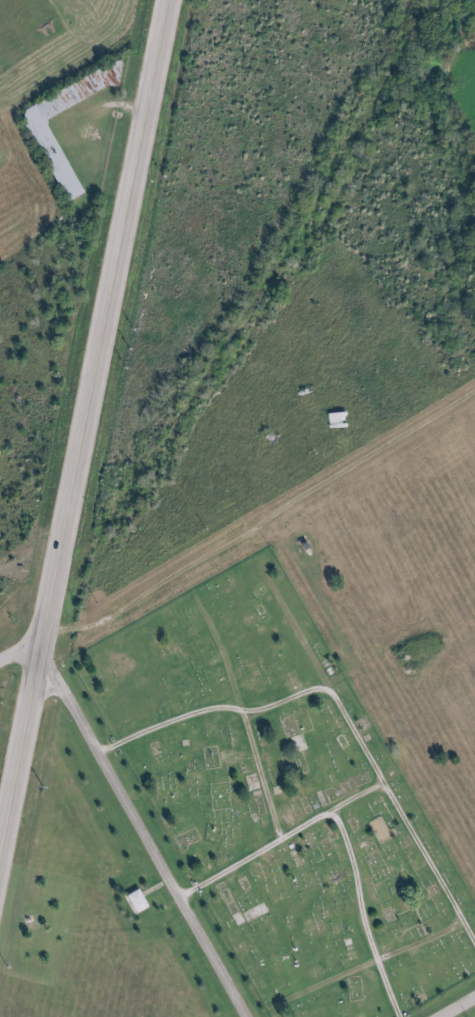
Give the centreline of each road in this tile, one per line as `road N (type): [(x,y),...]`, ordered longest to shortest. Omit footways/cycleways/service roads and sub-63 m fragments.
road 1 (secondary): [(0,855),(40,661),(40,611),(166,0)]
road 2 (residential): [(249,1016),(40,661)]

